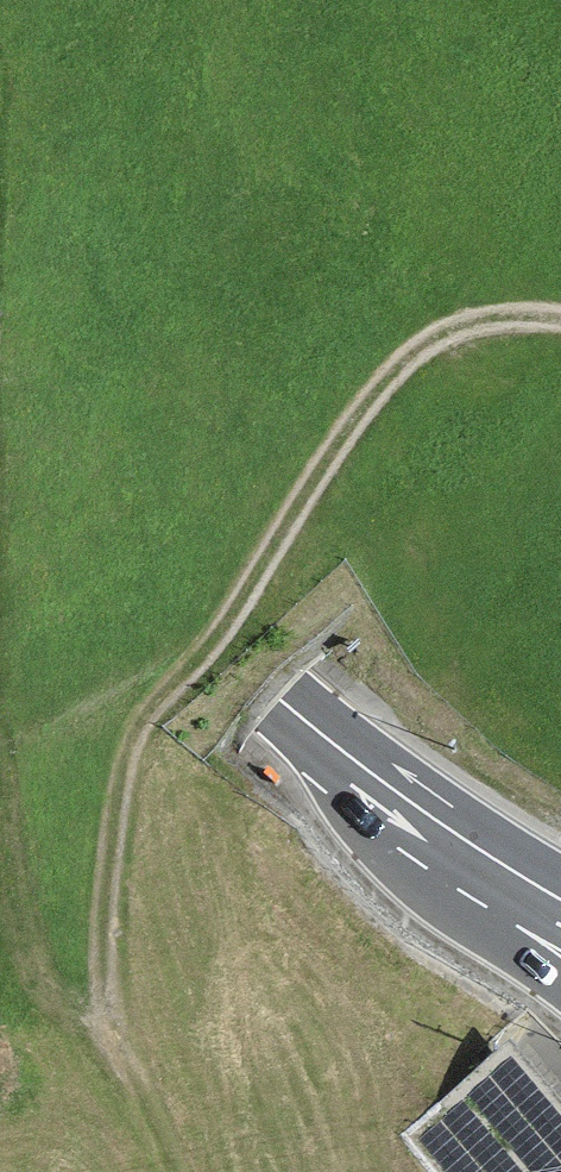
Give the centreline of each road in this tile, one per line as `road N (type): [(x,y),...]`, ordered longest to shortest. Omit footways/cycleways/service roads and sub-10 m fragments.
road 1 (track): [(560,317),(459,320),(410,351),(352,421),(198,665),(145,721),(119,790),(105,913),(110,1024),(71,1004),(22,930),(11,812),(3,151)]
road 2 (trunk): [(0,429),(49,484),(289,702)]
road 3 (trunk): [(399,795),(452,904),(560,973)]
road 4 (trunk): [(560,896),(399,795)]
road 5 (track): [(110,1024),(183,1171)]
road 6 (trunk): [(399,795),(289,702)]

